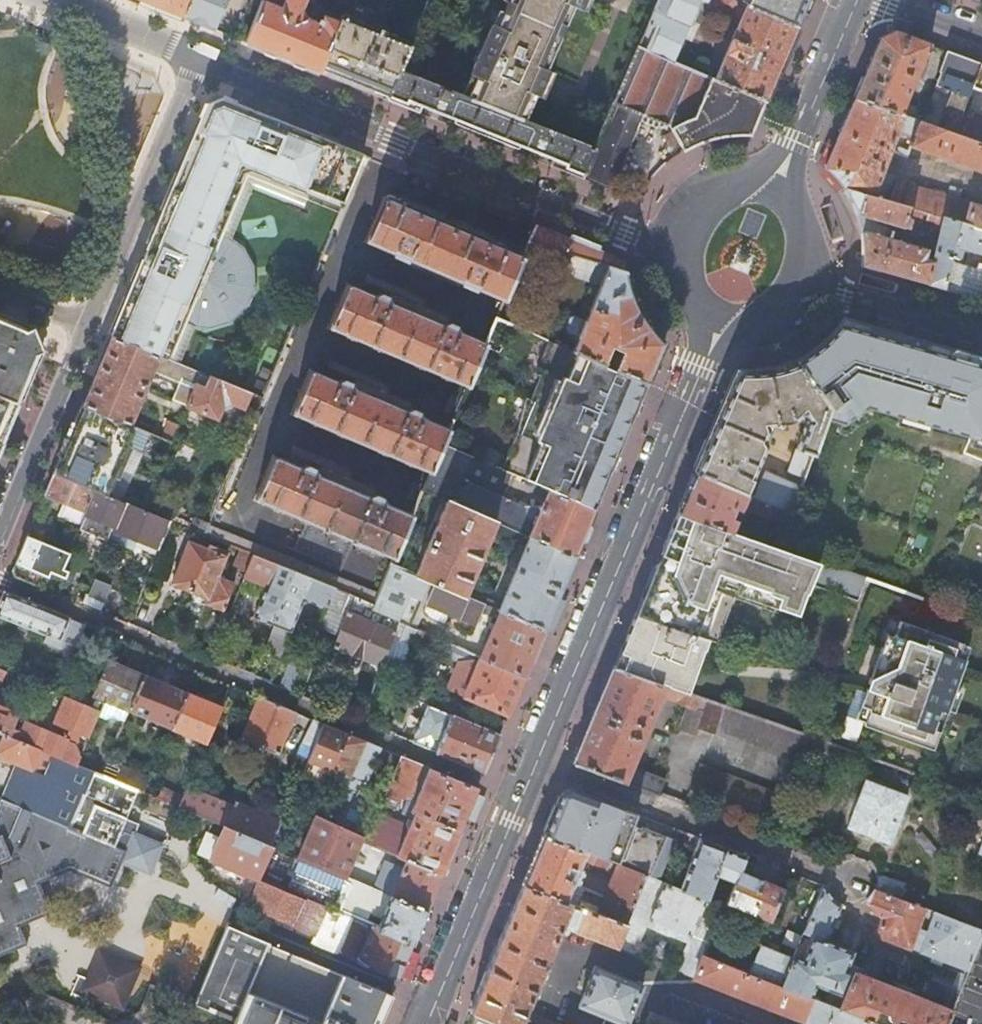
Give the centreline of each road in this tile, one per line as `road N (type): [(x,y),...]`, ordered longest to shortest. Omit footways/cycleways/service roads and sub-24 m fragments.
road 1 (residential): [(519,798),(0,581)]
road 2 (residential): [(677,246),(200,60)]
road 3 (secondary): [(534,761),(720,317)]
road 4 (residential): [(921,973),(873,955),(853,881),(534,761)]
road 5 (residential): [(200,60),(90,321)]
road 6 (secondary): [(424,1023),(519,798)]
road 7 (secondary): [(775,193),(856,0)]
road 8 (residential): [(72,365),(0,538)]
road 9 (residential): [(805,285),(981,336)]
road 10 (residential): [(52,0),(181,53)]
road 11 (secondary): [(775,193),(747,186),(719,191),(686,219),(677,246)]

